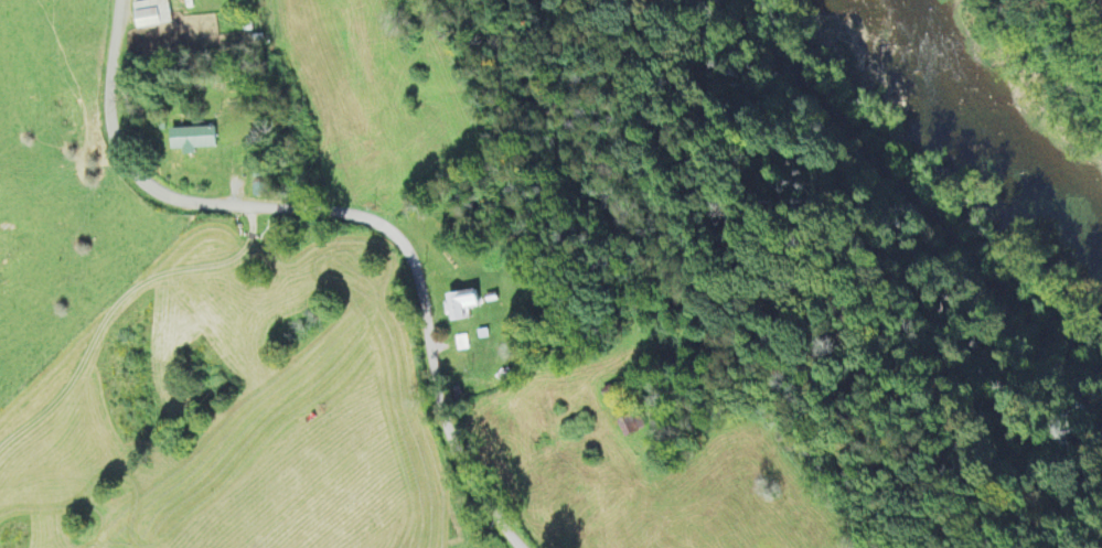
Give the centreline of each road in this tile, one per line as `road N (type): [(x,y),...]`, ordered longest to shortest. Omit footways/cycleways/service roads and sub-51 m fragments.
road 1 (residential): [(523,547),(454,445),(405,246),(362,214),(258,215),(138,182),(110,133),(112,0)]

